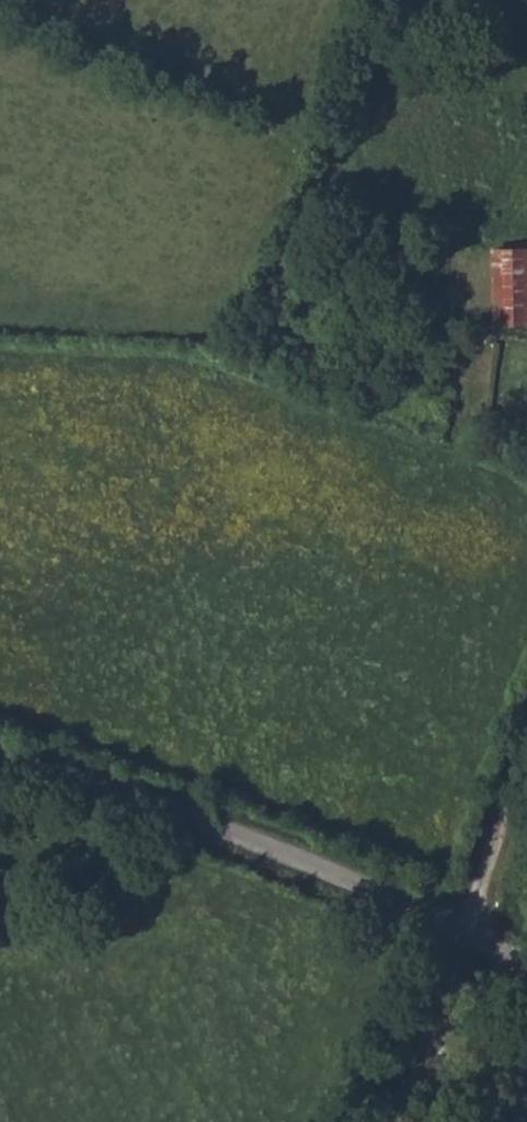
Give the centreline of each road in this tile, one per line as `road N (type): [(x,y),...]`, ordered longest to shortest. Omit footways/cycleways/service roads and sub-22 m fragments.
road 1 (unclassified): [(464,929),(156,803),(0,753)]
road 2 (unclassified): [(464,929),(526,757)]

